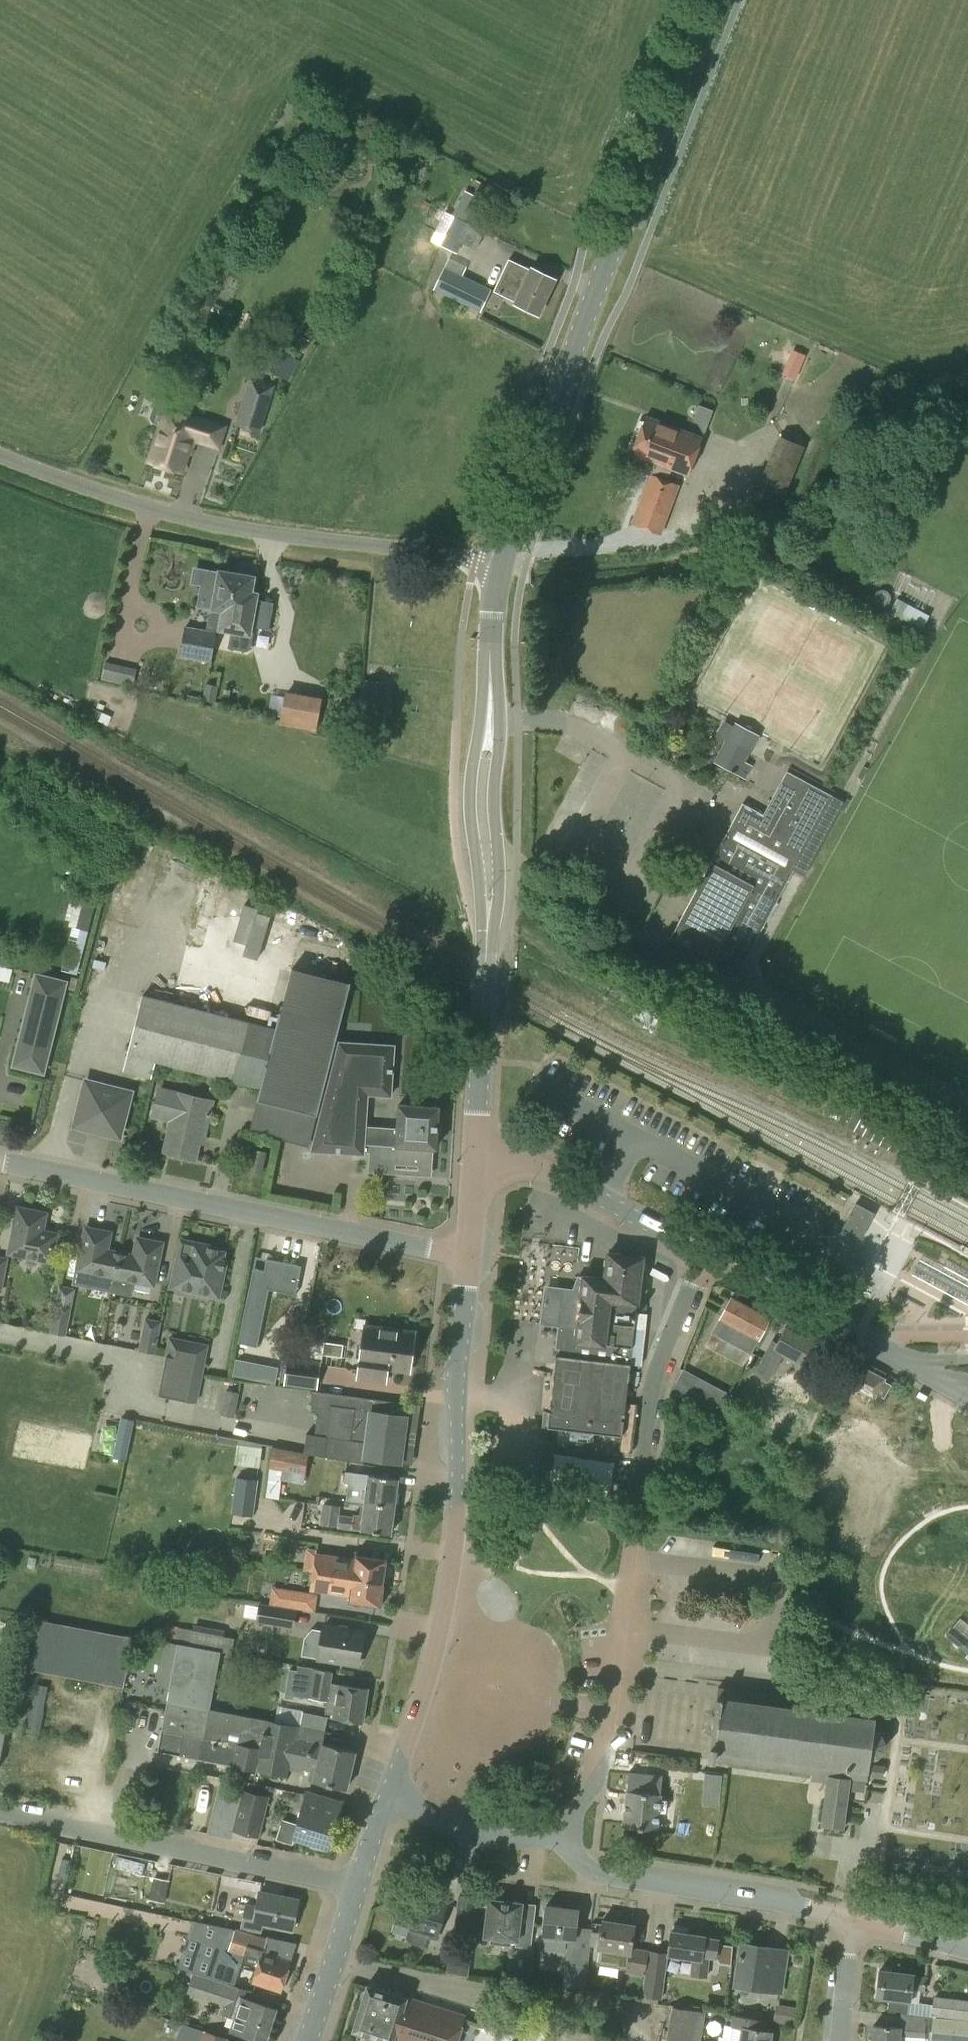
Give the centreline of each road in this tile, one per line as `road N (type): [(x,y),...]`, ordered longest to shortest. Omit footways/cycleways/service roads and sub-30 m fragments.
road 1 (residential): [(562,1839),(602,1759),(648,1406),(705,1254)]
road 2 (tertiary): [(502,566),(706,0)]
road 3 (tertiary): [(388,1791),(429,1676),(453,1556),(455,1397),(469,1255)]
road 4 (unclassified): [(502,566),(165,512),(0,456)]
road 5 (unclassified): [(469,1255),(0,1161)]
road 6 (residential): [(356,1883),(0,1813)]
road 7 (unclassified): [(850,1919),(593,1871),(562,1839)]
road 8 (residential): [(967,1395),(705,1254)]
road 9 (residential): [(705,1254),(556,1175),(475,1160)]
road 10 (tertiary): [(475,1160),(487,930)]
road 11 (tertiary): [(490,720),(475,751),(469,792),(487,930)]
road 12 (tertiary): [(487,930),(499,870),(499,753),(490,720)]
road 13 (unclassified): [(562,1839),(475,1839),(388,1791)]
road 14 (tertiary): [(306,2040),(356,1883)]
road 15 (tertiary): [(490,720),(492,612),(502,566)]
road 16 (unclassified): [(839,2040),(850,1919)]
road 17 (unclassified): [(967,1949),(850,1919)]

